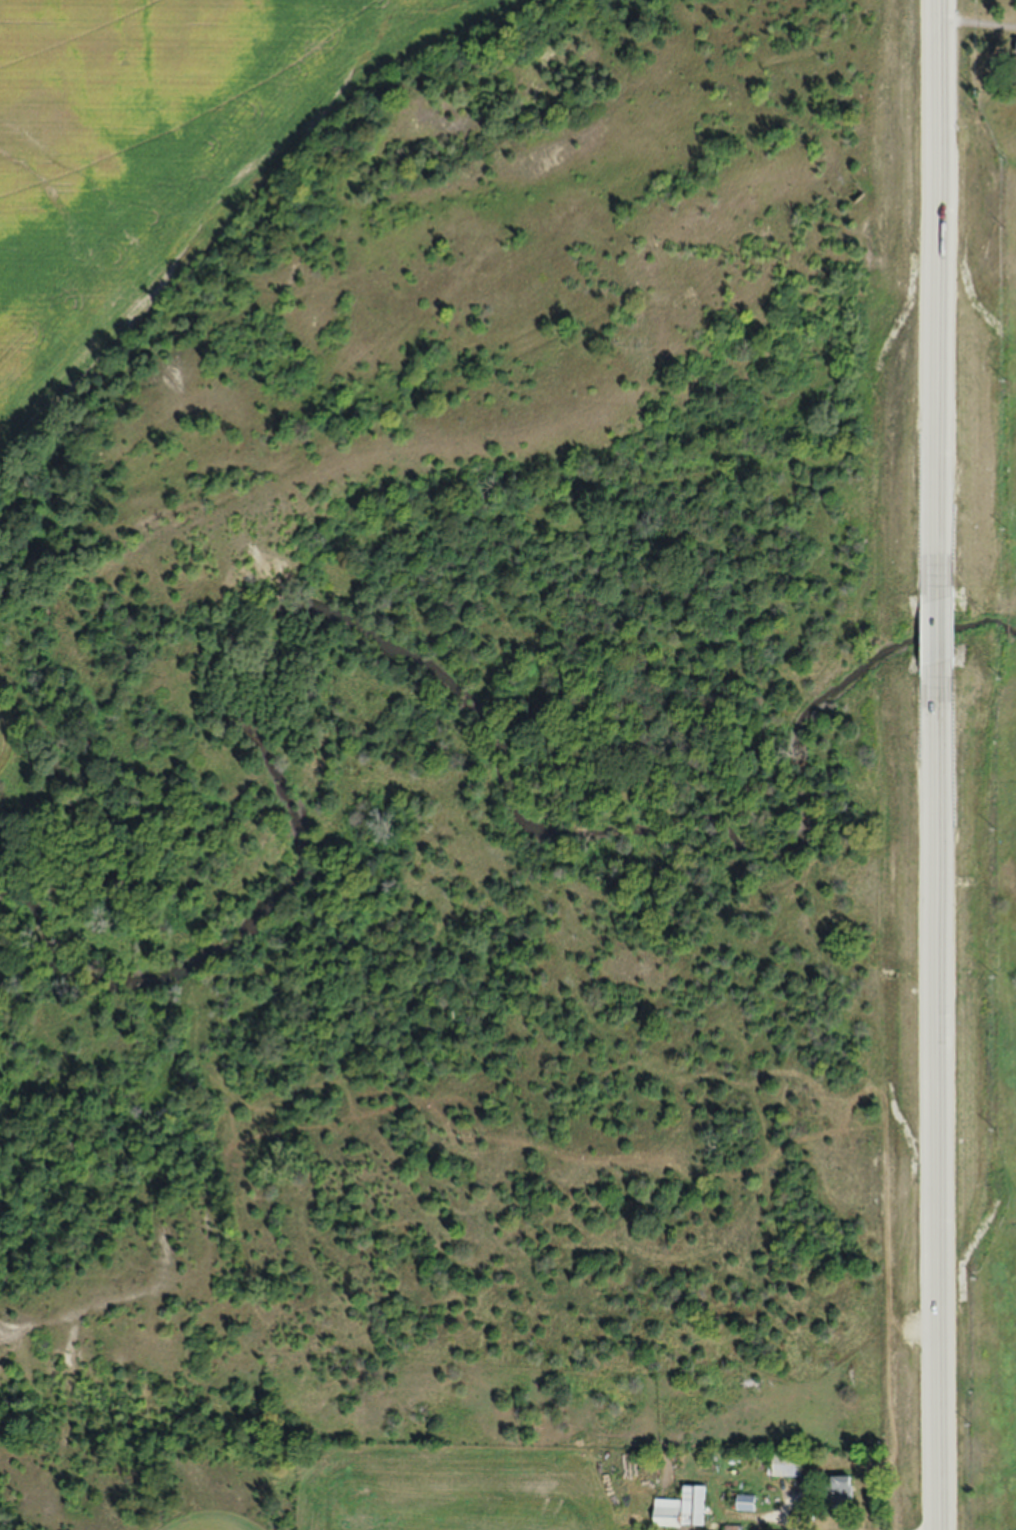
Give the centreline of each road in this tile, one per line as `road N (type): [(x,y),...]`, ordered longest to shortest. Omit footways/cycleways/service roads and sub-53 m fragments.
road 1 (secondary): [(946,0),(957,1529)]

